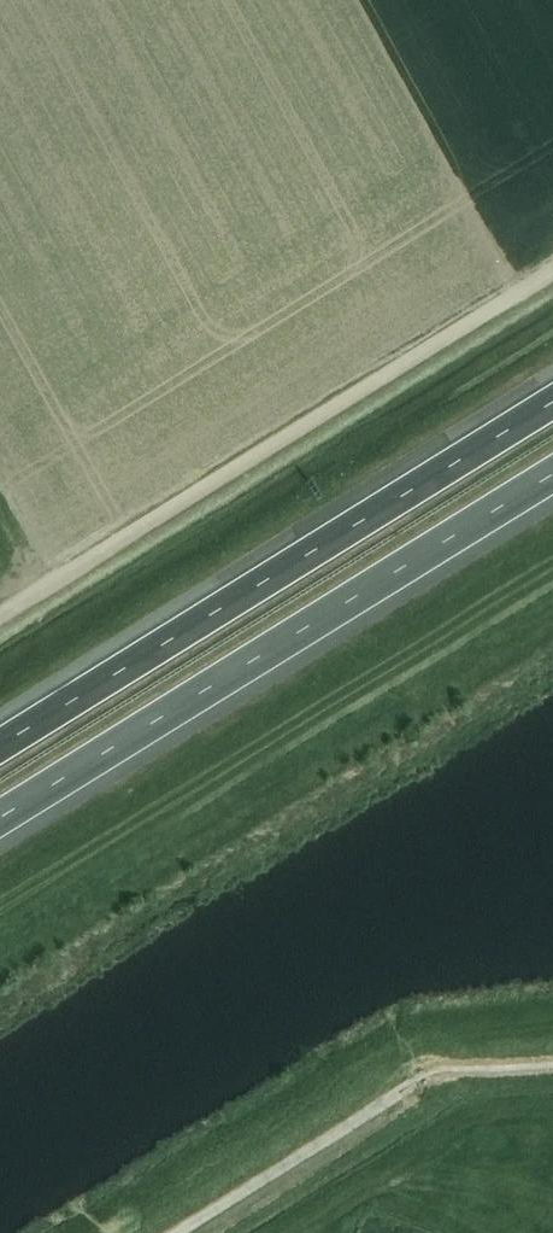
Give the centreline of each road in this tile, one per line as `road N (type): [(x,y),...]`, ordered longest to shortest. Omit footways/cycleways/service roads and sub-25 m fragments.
road 1 (motorway): [(552,406),(0,750)]
road 2 (motorway): [(0,815),(552,471)]
road 3 (unclassified): [(0,616),(552,273)]
road 4 (unclassified): [(173,1232),(430,1073)]

